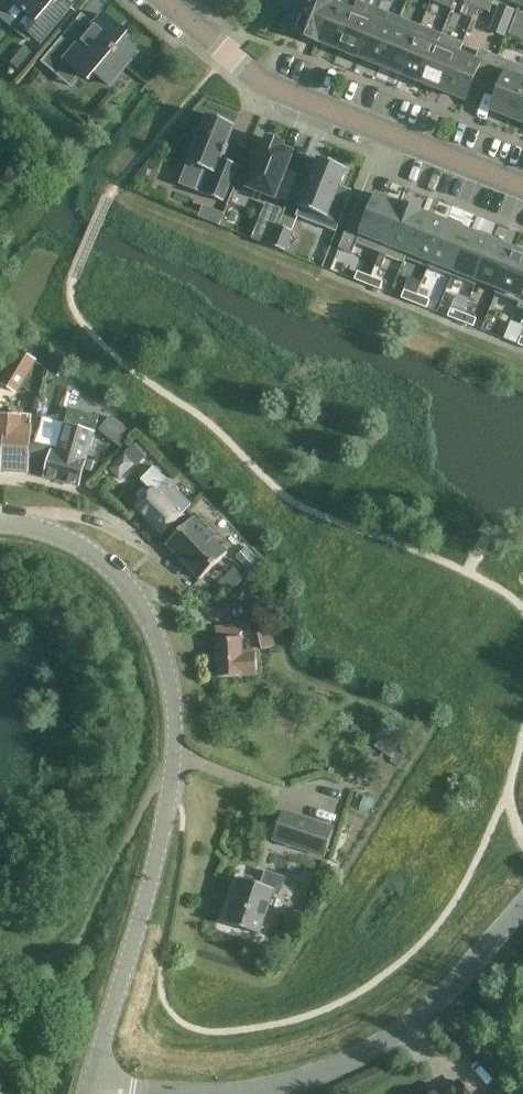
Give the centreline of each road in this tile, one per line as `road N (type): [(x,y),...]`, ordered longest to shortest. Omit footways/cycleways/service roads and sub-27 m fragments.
road 1 (unclassified): [(86,1090),(159,841),(172,750),(161,664),(123,581),(68,541),(0,522)]
road 2 (residential): [(522,186),(260,82),(161,0)]
road 3 (unclassified): [(242,1093),(323,1077),(387,1044),(448,995),(522,915)]

